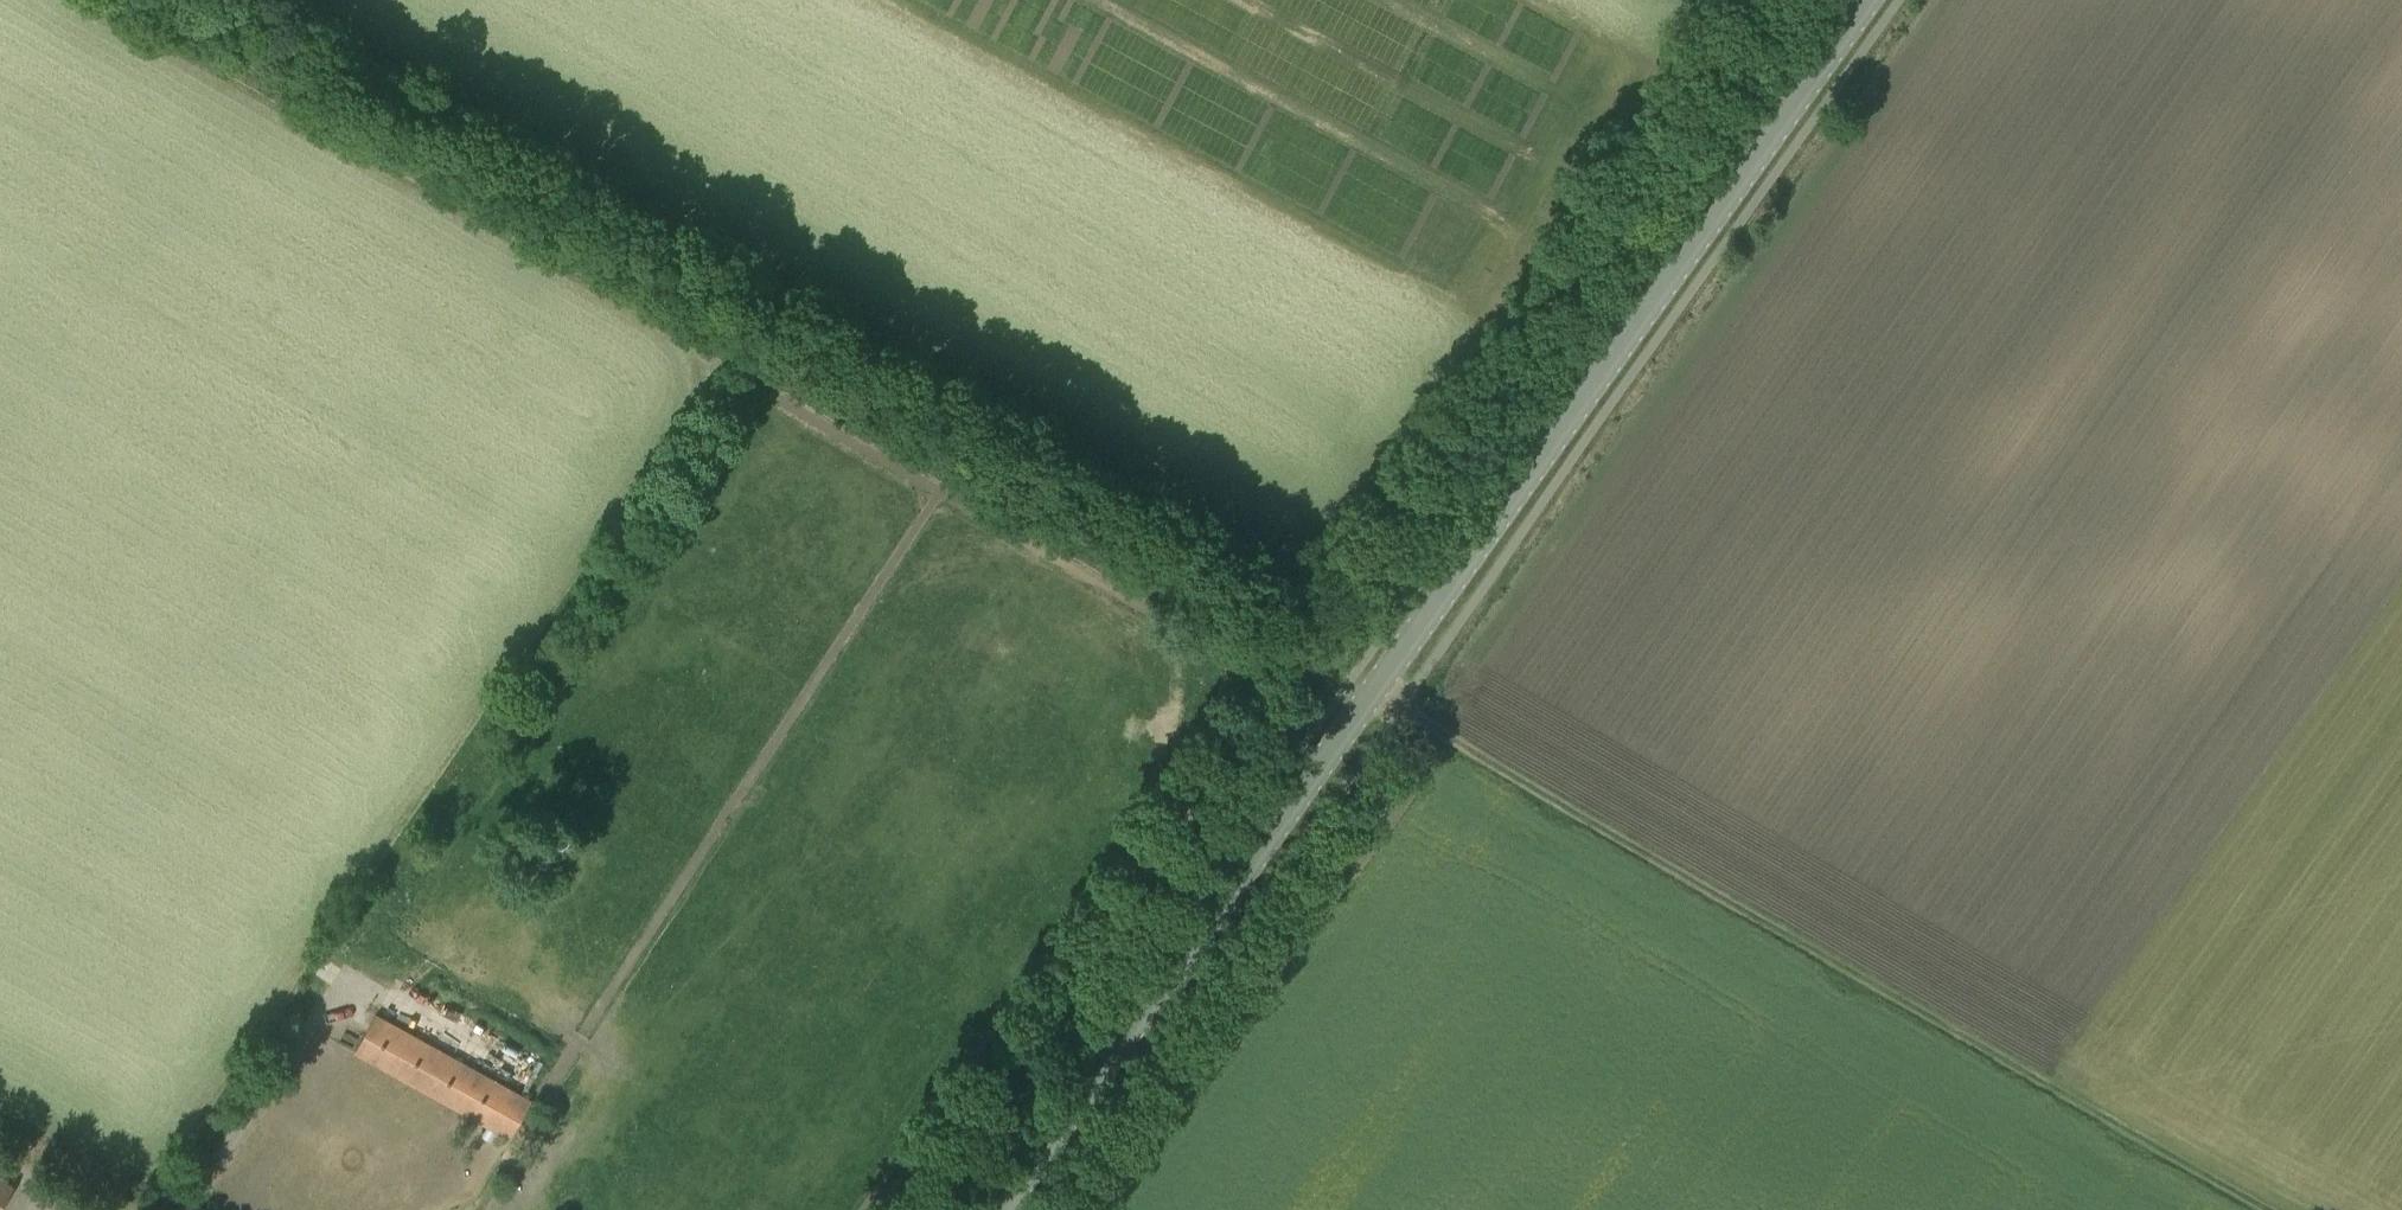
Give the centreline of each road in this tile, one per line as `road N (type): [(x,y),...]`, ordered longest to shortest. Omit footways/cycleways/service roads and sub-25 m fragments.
road 1 (secondary): [(1001,1209),(1867,0)]
road 2 (track): [(1398,708),(2263,1209)]

